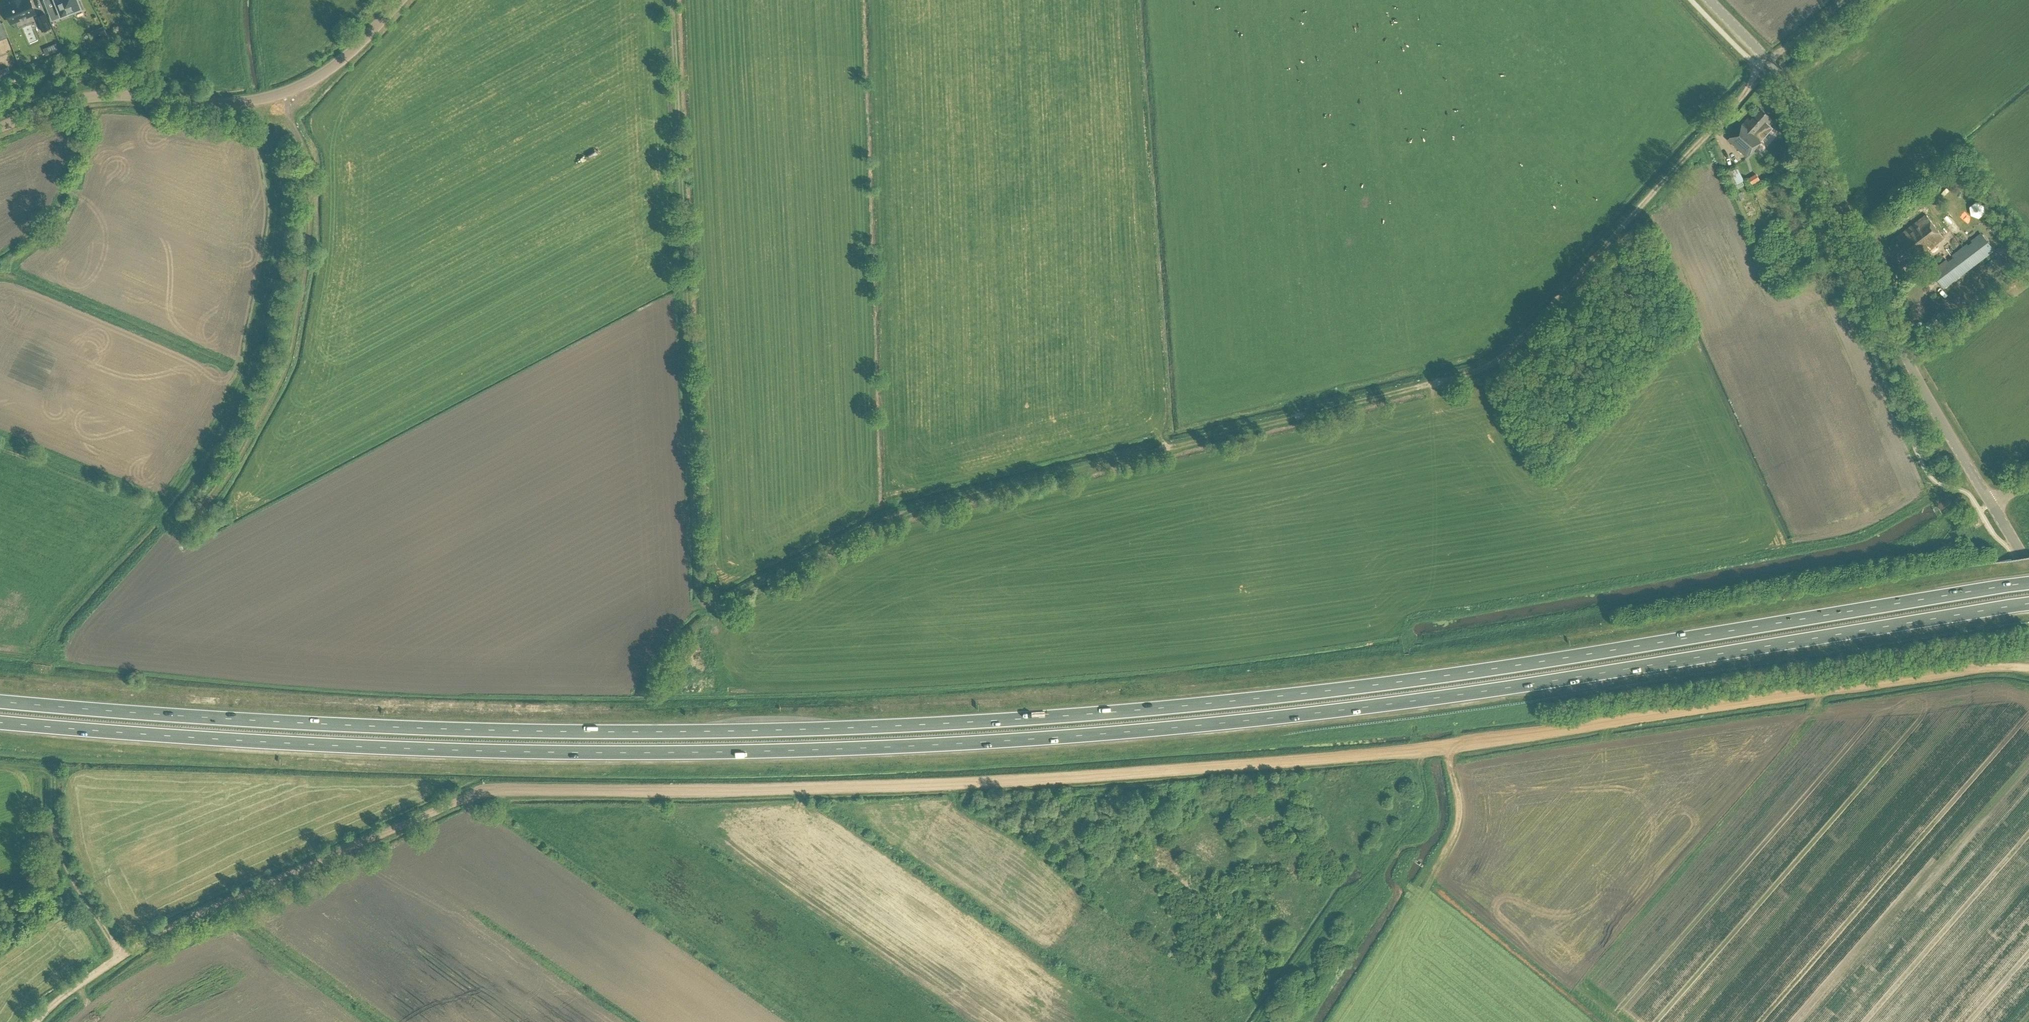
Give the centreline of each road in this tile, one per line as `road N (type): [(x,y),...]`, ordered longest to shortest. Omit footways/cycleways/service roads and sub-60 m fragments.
road 1 (track): [(36,1021),(153,935),(475,794),(886,785),(1310,760),(1956,668),(2028,667)]
road 2 (trunk): [(0,723),(362,747),(600,753),(1007,741),(1404,702),(2028,603)]
road 3 (trunk): [(2028,582),(1402,682),(1005,720),(602,732),(0,701)]
road 4 (track): [(671,0),(700,597),(713,604),(885,516),(1495,365),(1761,68)]
road 5 (tertiary): [(1710,0),(1782,75),(1896,337),(1992,503)]
road 6 (track): [(1944,486),(1850,538),(1421,616),(1408,623),(1402,641)]
road 7 (tertiary): [(0,127),(87,97),(217,103),(290,92),(355,49),(400,0)]
road 8 (track): [(1447,745),(1457,785),(1455,833),(1338,1021)]
road 9 (track): [(123,954),(55,837),(51,773)]

